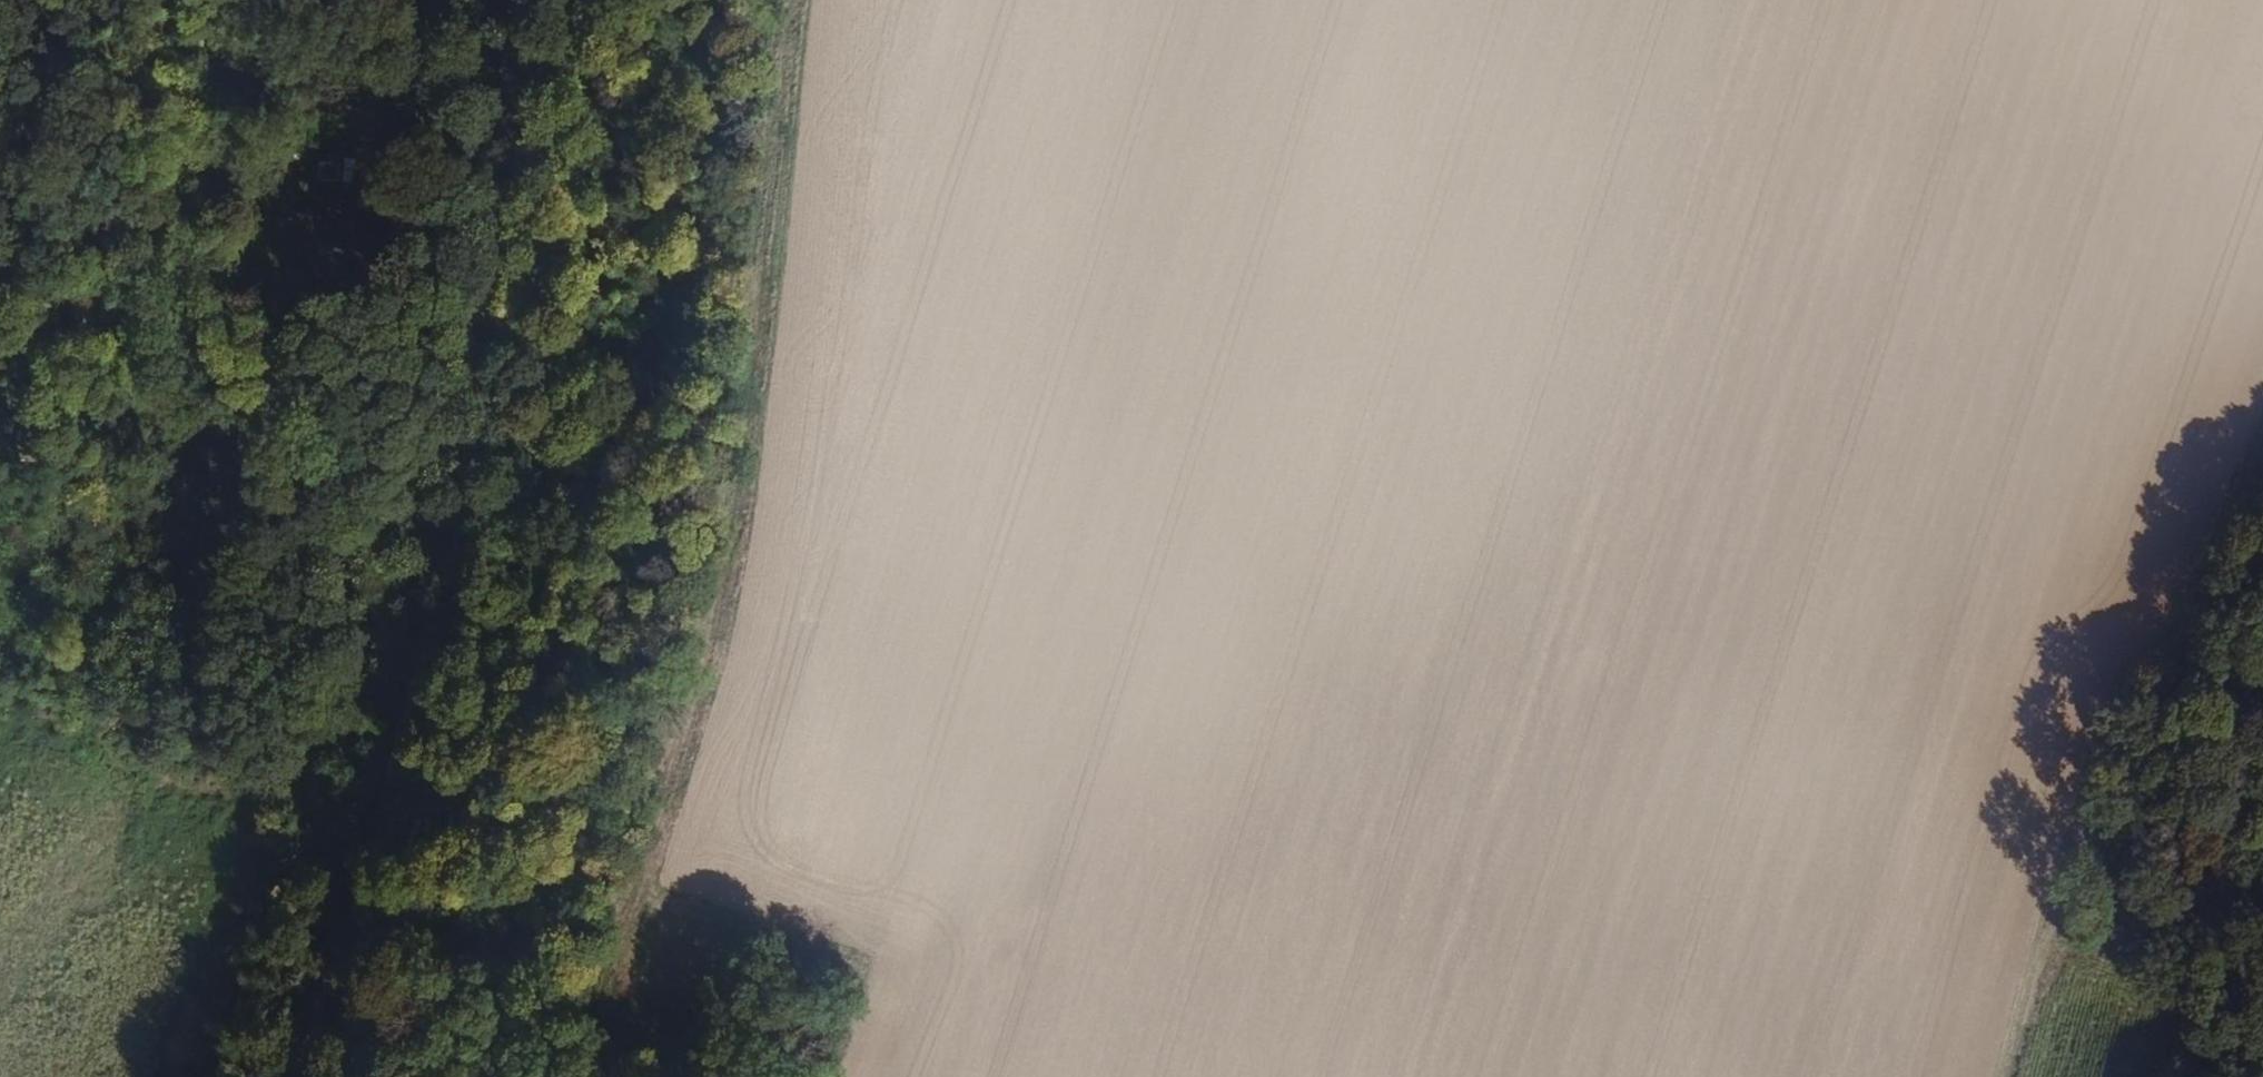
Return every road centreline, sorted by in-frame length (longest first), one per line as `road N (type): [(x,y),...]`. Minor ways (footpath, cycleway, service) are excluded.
road 1 (track): [(292,1076),(337,982),(453,555),(548,0)]
road 2 (track): [(2014,1076),(2089,754),(2132,661),(2194,609),(2262,413)]

